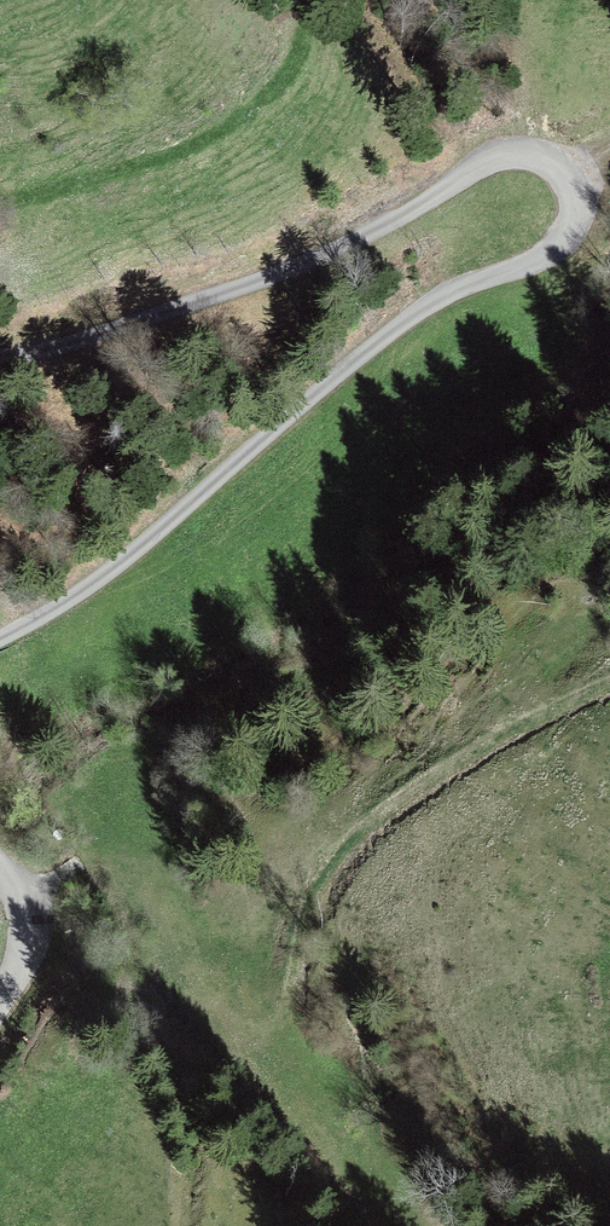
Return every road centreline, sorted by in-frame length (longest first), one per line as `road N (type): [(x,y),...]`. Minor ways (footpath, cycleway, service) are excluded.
road 1 (track): [(0,638),(115,566),(412,316),(559,245),(577,217),(575,190),(546,161),(501,156),(299,266),(72,344),(0,357)]
road 2 (track): [(20,894),(87,861),(199,953),(252,1015),(277,1025),(311,892),(335,848),(438,767),(609,680)]
road 3 (track): [(0,195),(153,159),(220,131),(284,75),(308,0)]
road 4 (track): [(183,1225),(190,1155),(173,1082),(101,968),(26,919)]
road 5 (track): [(0,1000),(26,919),(0,869)]

